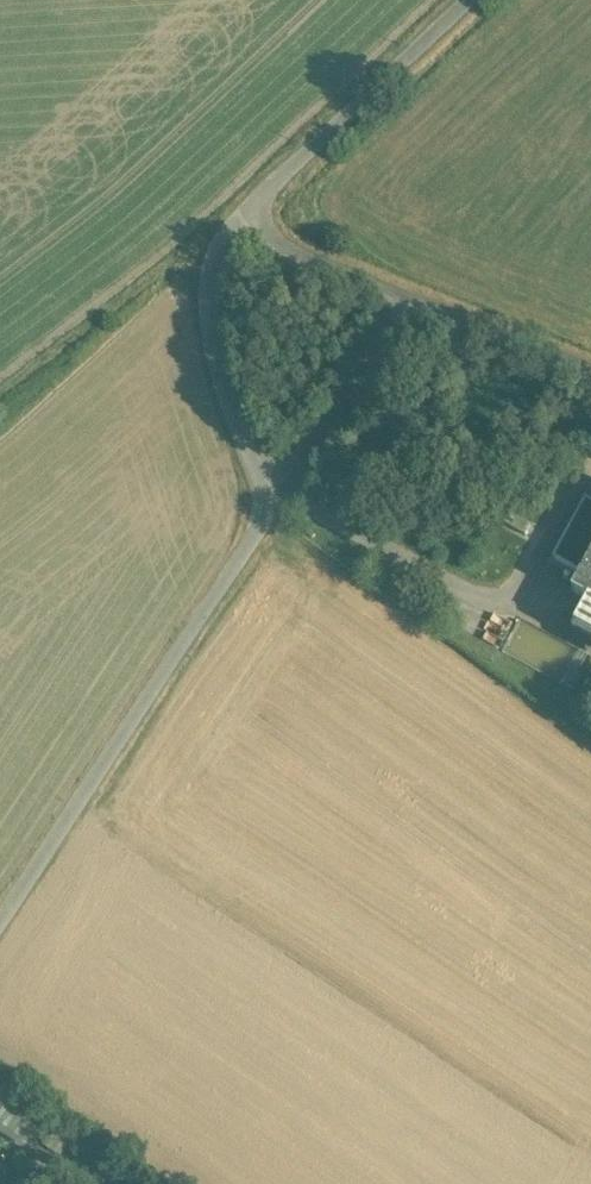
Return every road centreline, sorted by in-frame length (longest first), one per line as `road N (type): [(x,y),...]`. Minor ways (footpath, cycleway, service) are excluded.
road 1 (track): [(481,0),(251,205),(216,255),(216,363),(265,510)]
road 2 (track): [(265,510),(0,907)]
road 3 (track): [(251,205),(590,353)]
road 4 (track): [(265,510),(418,283)]

